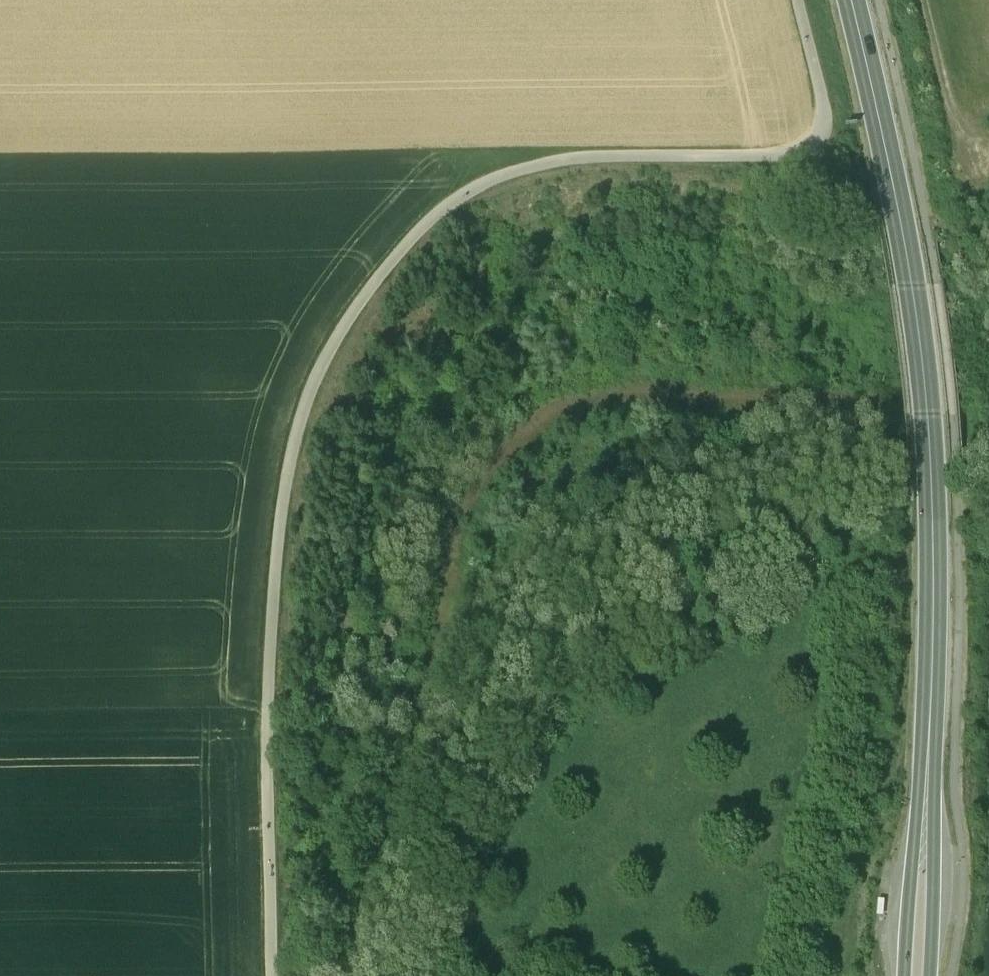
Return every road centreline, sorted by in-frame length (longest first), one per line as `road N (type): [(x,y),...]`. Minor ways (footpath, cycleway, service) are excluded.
road 1 (track): [(272,975),(274,622),(298,439),(351,322),(447,210),(544,168),(791,163),(812,154),(827,112),(800,0)]
road 2 (track): [(355,975),(458,551),(492,459),(536,417),(578,394),(627,385),(860,404),(975,397)]
road 3 (secondary): [(913,975),(935,561),(928,411),(915,286),(848,0)]
road 4 (track): [(915,0),(946,115),(970,165)]

